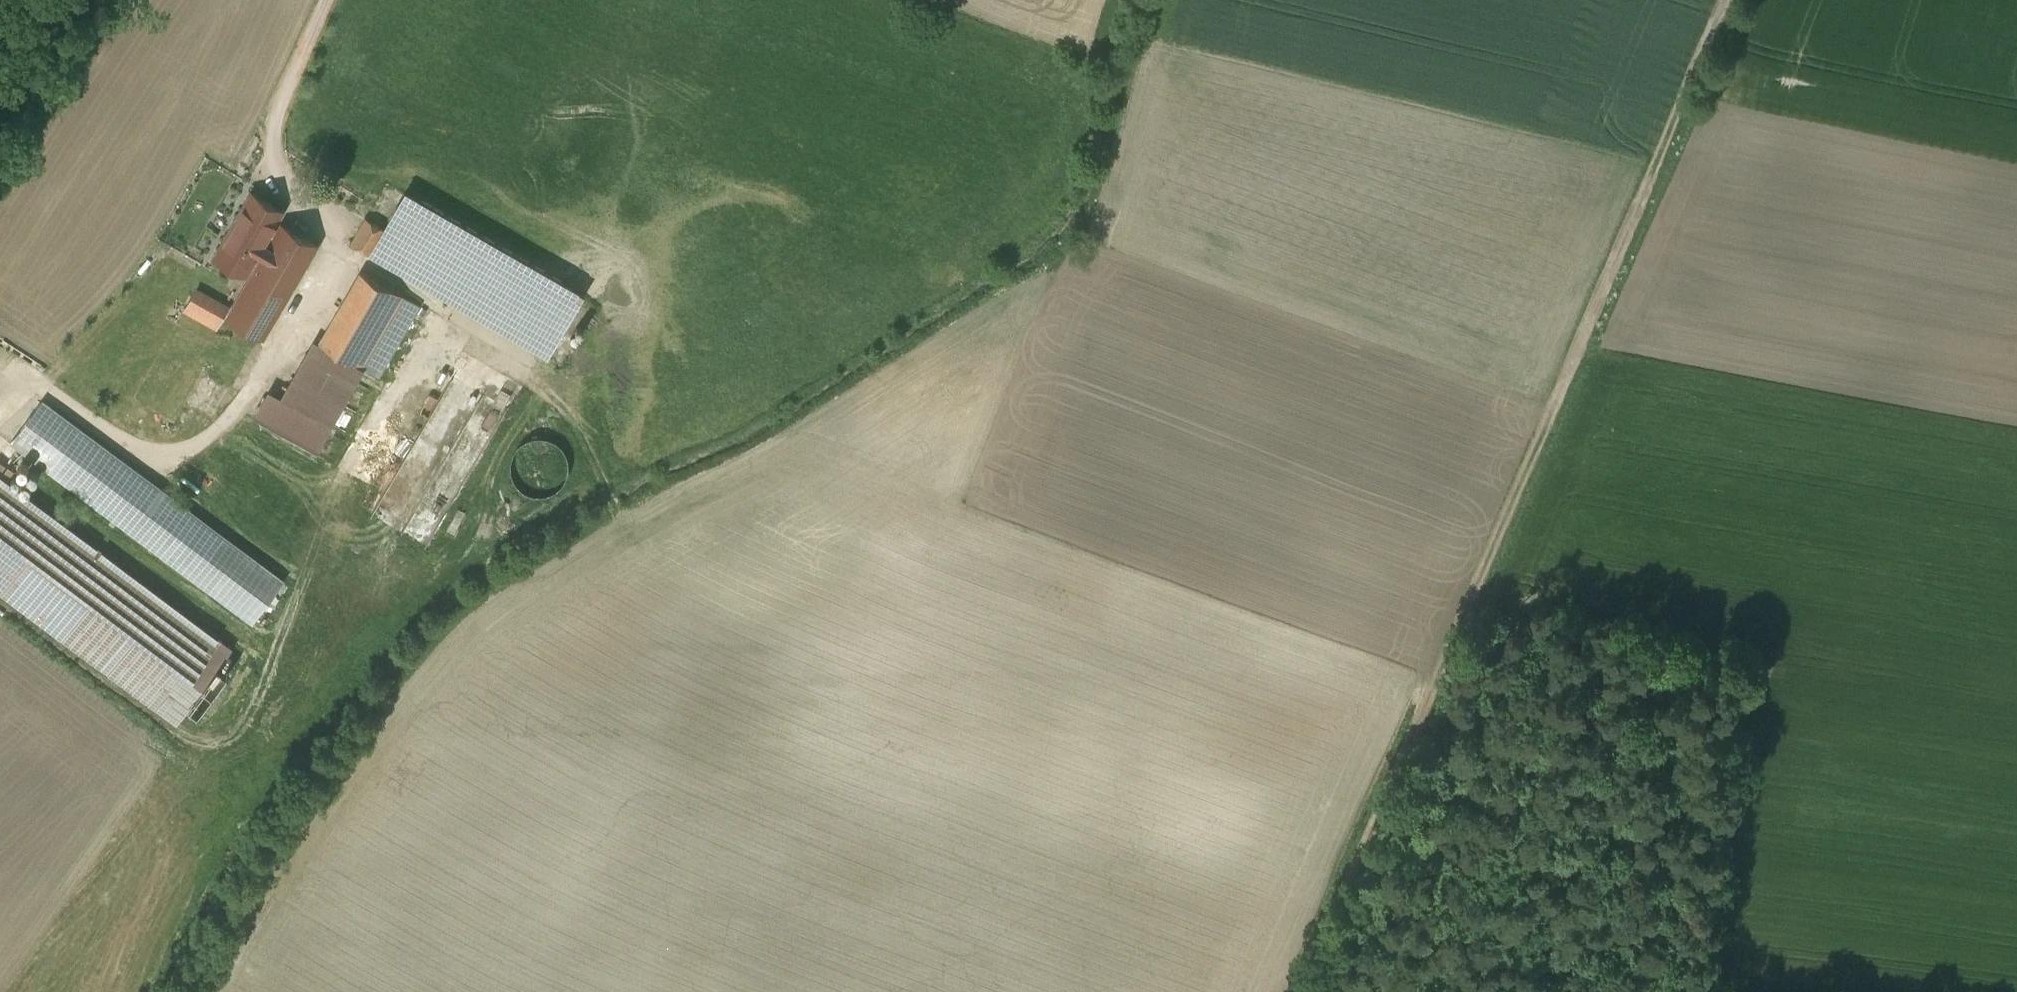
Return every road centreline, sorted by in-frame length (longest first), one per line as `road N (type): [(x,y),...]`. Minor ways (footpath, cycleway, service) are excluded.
road 1 (track): [(0,401),(33,369),(52,372),(110,419),(182,439),(237,403),(310,287)]

